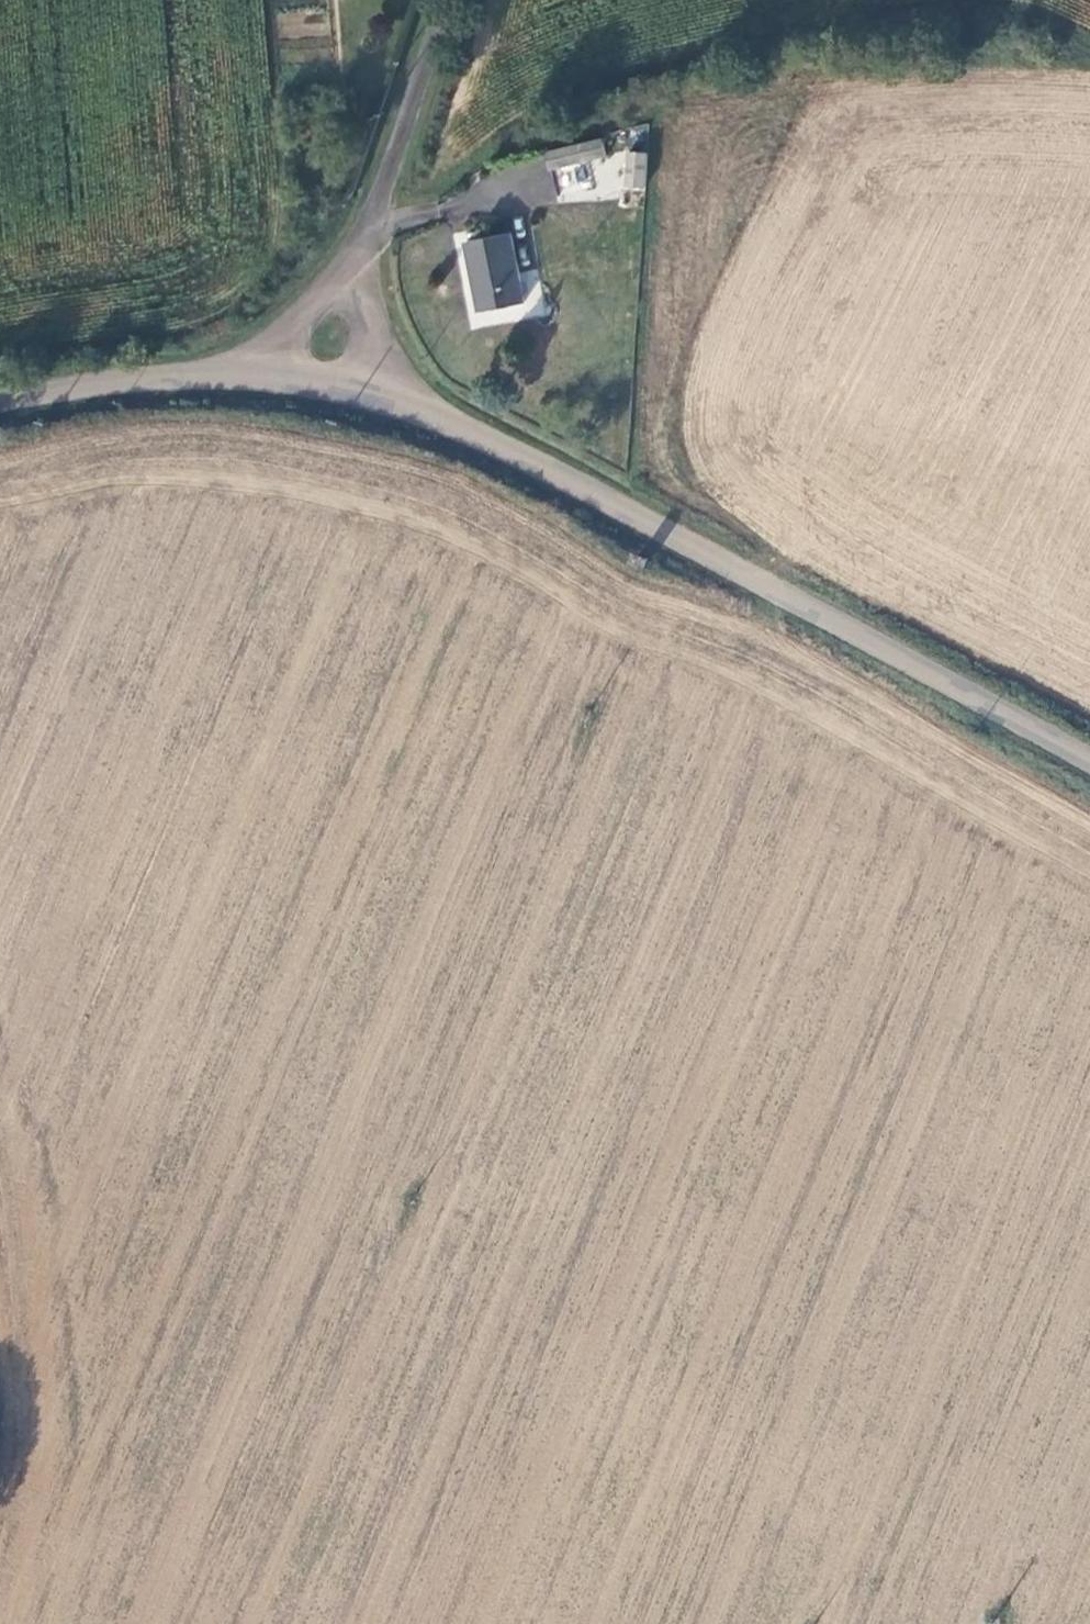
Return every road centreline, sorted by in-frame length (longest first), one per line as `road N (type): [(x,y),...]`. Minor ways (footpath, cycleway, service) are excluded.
road 1 (unclassified): [(1089,760),(453,414),(366,372),(316,364)]
road 2 (unclassified): [(316,364),(449,0)]
road 3 (unclassified): [(316,364),(181,361),(0,403)]

